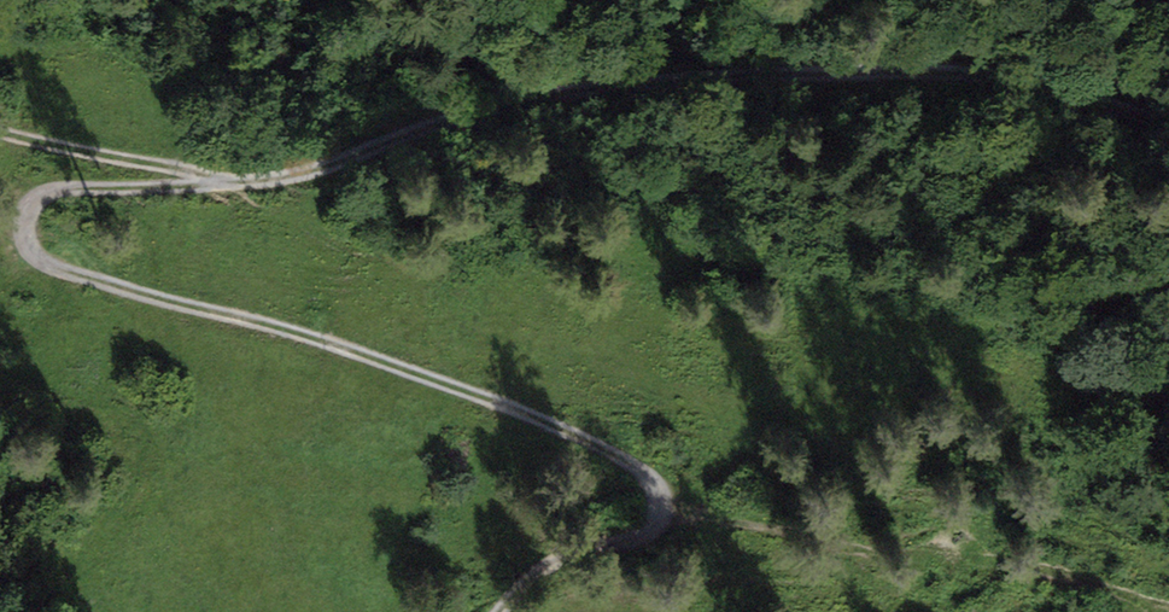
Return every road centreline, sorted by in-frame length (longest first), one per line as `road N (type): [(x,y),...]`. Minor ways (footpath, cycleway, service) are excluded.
road 1 (track): [(498,611),(576,548),(645,538),(653,498),(639,467),(352,352),(9,246),(10,211),(53,189),(159,191),(326,171),(490,108),(850,60),(1110,96),(1168,131)]
road 2 (track): [(237,180),(0,131)]

